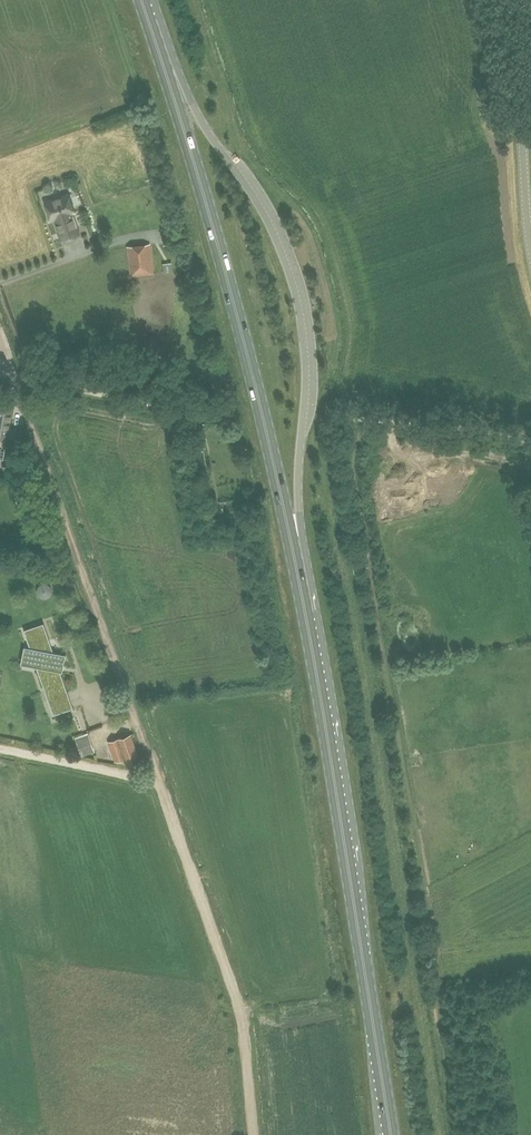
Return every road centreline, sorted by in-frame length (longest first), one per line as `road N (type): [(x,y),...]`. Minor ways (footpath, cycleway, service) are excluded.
road 1 (primary): [(391,1134),(316,669),(267,434),(140,0)]
road 2 (track): [(254,1134),(242,1009),(14,379)]
road 3 (unclassified): [(530,239),(518,40),(508,0)]
road 4 (unclassified): [(14,379),(214,415)]
road 5 (unclassified): [(337,422),(406,423),(530,445)]
road 6 (track): [(0,749),(159,782)]

